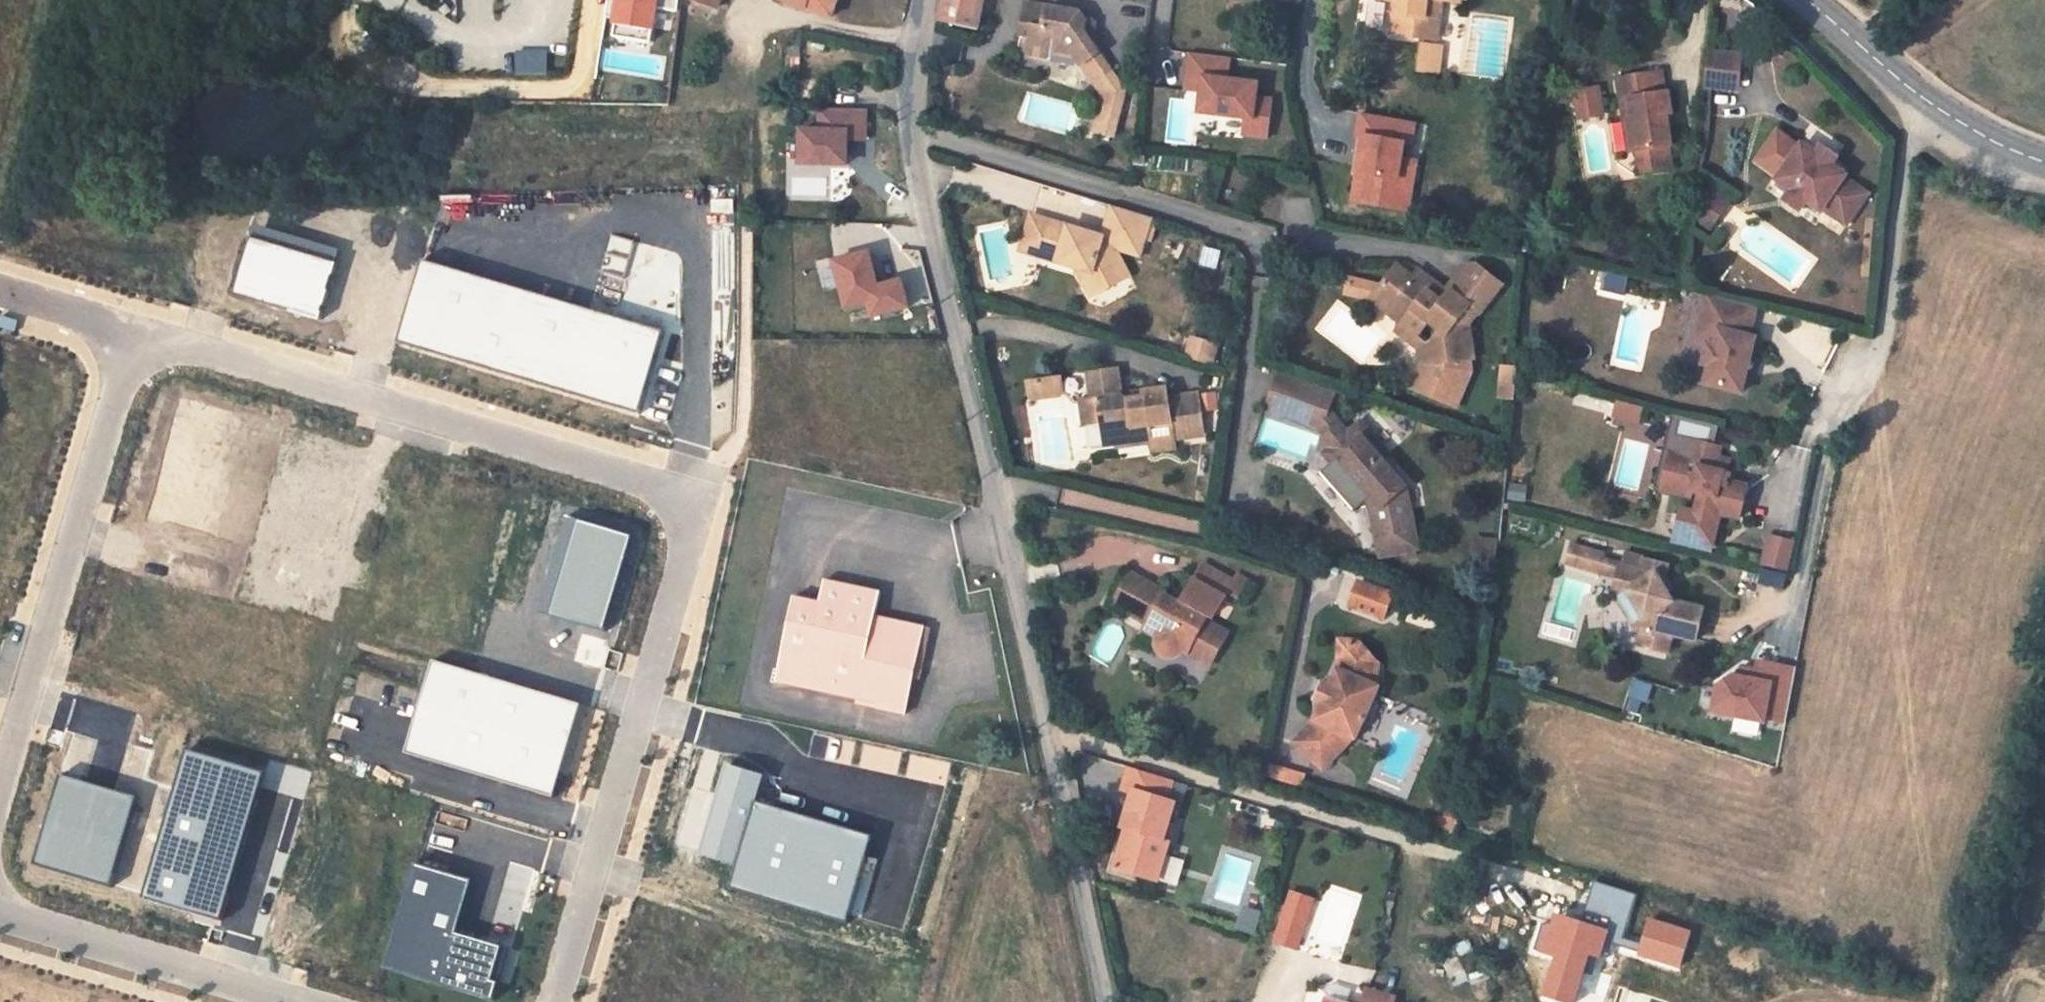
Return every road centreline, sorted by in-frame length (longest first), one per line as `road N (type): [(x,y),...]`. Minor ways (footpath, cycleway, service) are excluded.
road 1 (residential): [(144,331),(646,479),(677,492),(689,507),(690,558),(570,1001)]
road 2 (unclassified): [(923,0),(907,148),(1028,639),(1102,1001)]
road 3 (residential): [(0,844),(144,331)]
road 4 (residential): [(296,1001),(0,915)]
road 5 (unclassified): [(1808,0),(1916,98),(1982,139),(2044,160)]
road 6 (residential): [(0,289),(144,331)]

